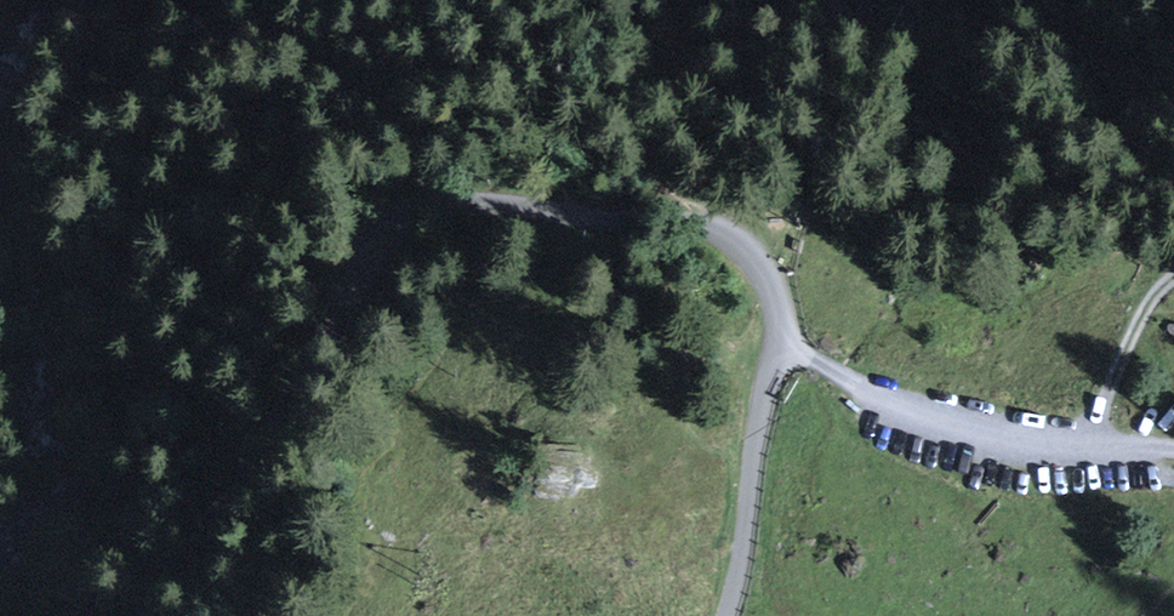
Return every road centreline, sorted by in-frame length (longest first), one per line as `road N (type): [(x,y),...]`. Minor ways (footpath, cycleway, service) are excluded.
road 1 (unclassified): [(726,615),(740,577),(776,345),(762,275),(726,237),(696,222),(462,200),(417,209),(384,236),(206,537),(136,615)]
road 2 (track): [(1173,465),(997,442),(898,408),(776,345)]
road 3 (track): [(710,227),(679,181),(623,140),(542,105),(503,48),(411,0)]
road 4 (track): [(355,0),(316,24),(269,99),(249,103),(259,0)]
road 5 (track): [(1086,452),(1113,372),(1154,295),(1173,283)]

